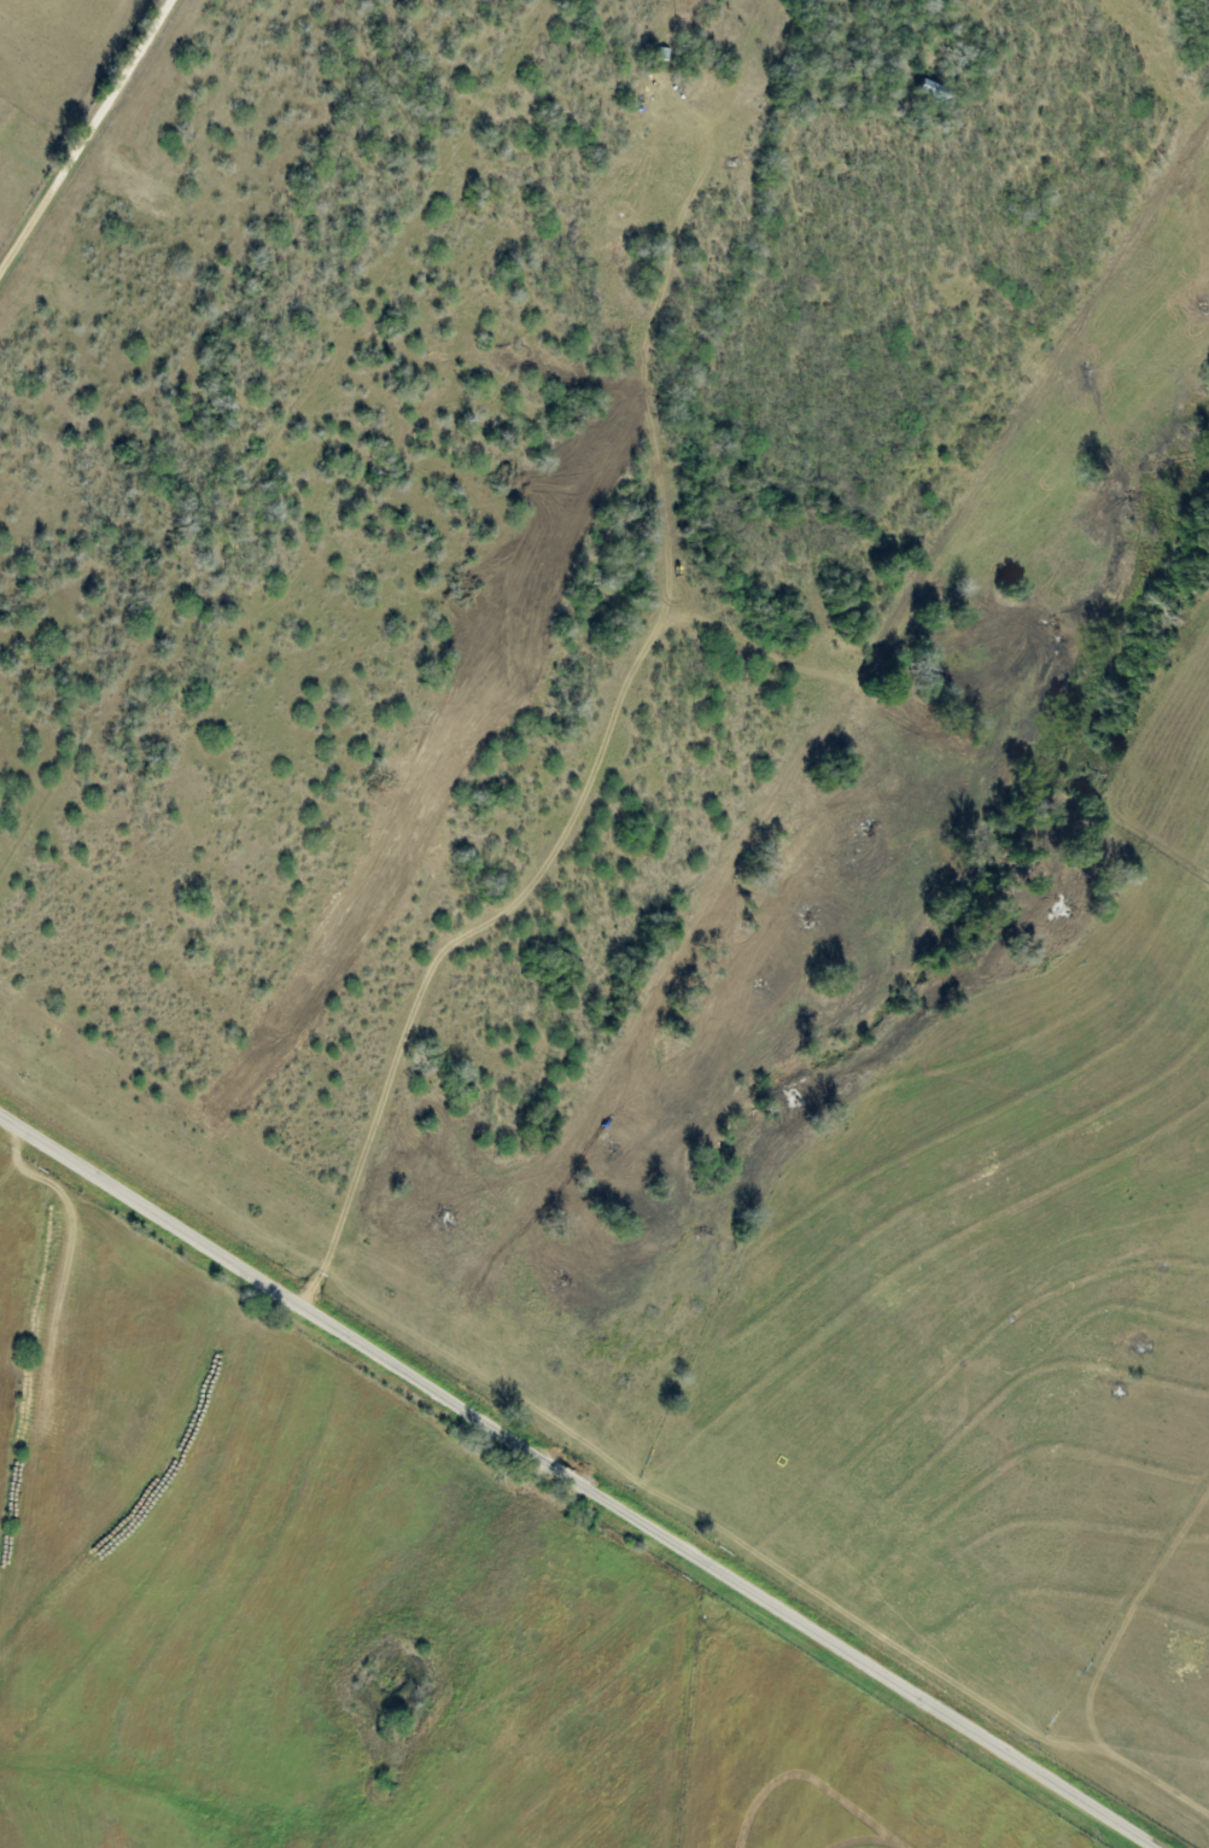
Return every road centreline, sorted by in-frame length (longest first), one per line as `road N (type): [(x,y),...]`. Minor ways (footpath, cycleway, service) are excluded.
road 1 (residential): [(1163,1847),(0,1114)]

